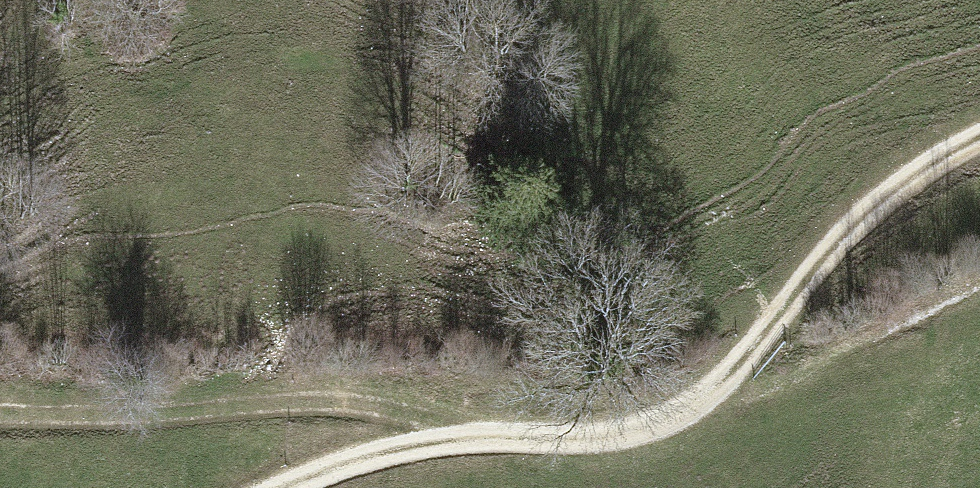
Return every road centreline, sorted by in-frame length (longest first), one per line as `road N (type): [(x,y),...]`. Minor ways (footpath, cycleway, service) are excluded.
road 1 (track): [(0,422),(338,408),(490,442)]
road 2 (track): [(725,373),(651,430),(407,455),(305,487)]
road 3 (track): [(979,137),(839,238),(725,373)]

